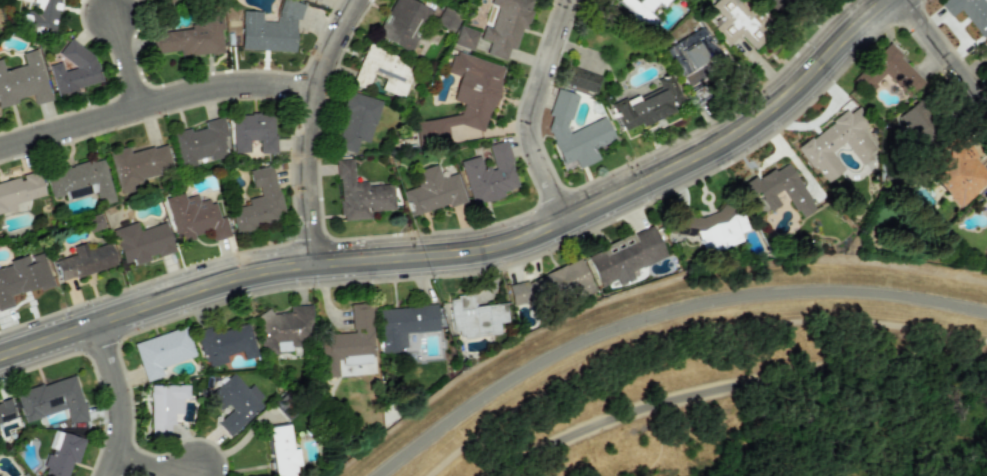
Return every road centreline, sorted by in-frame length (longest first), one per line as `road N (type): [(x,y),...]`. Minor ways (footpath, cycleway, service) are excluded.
road 1 (tertiary): [(0,358),(256,272),(371,255),(470,253),(521,240),(751,126),(886,0)]
road 2 (residential): [(0,149),(203,88),(270,79),(320,89)]
road 3 (residential): [(361,0),(330,55),(314,124),(311,185),(324,260)]
road 4 (residential): [(570,218),(539,158),(534,116),(572,0)]
road 5 (residential): [(114,475),(127,412),(102,322)]
road 6 (residential): [(986,96),(902,0)]

